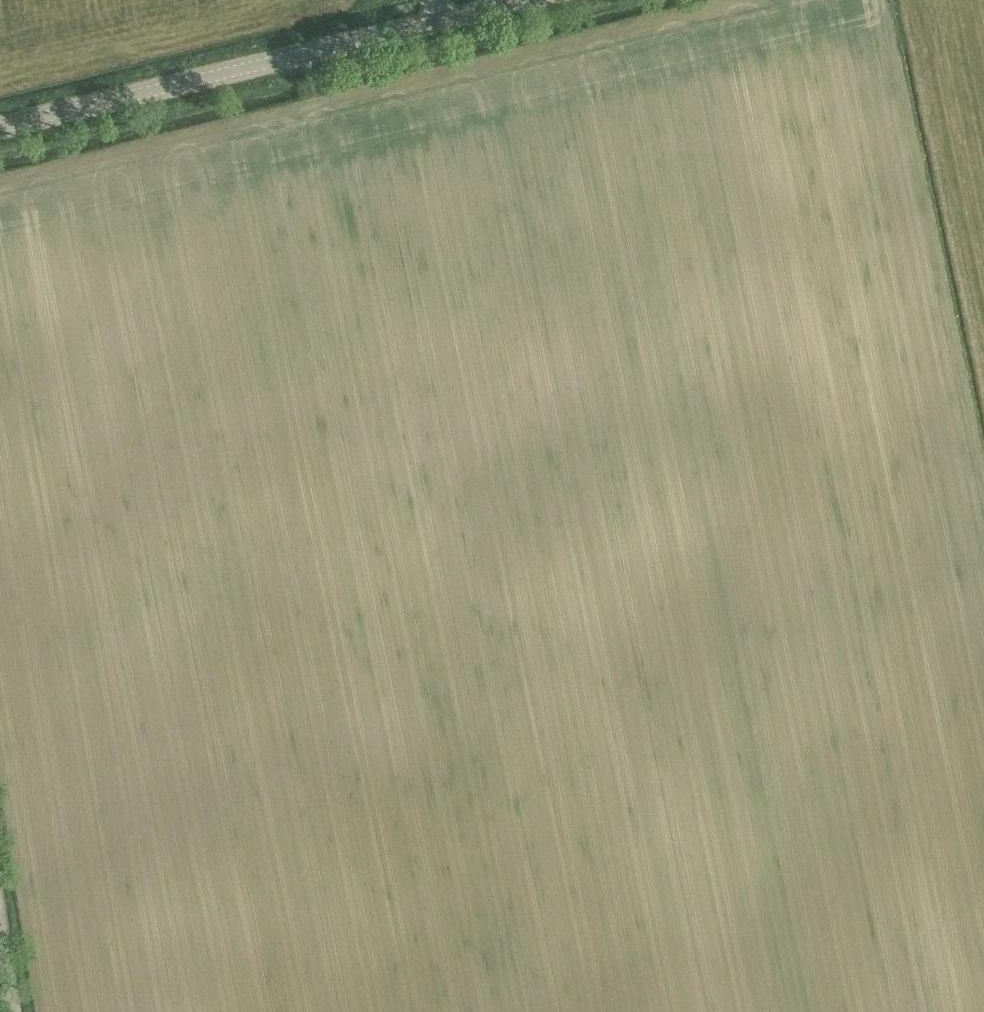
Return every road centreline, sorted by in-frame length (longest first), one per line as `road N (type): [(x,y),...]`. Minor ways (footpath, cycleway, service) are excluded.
road 1 (unclassified): [(536,0),(0,129)]

